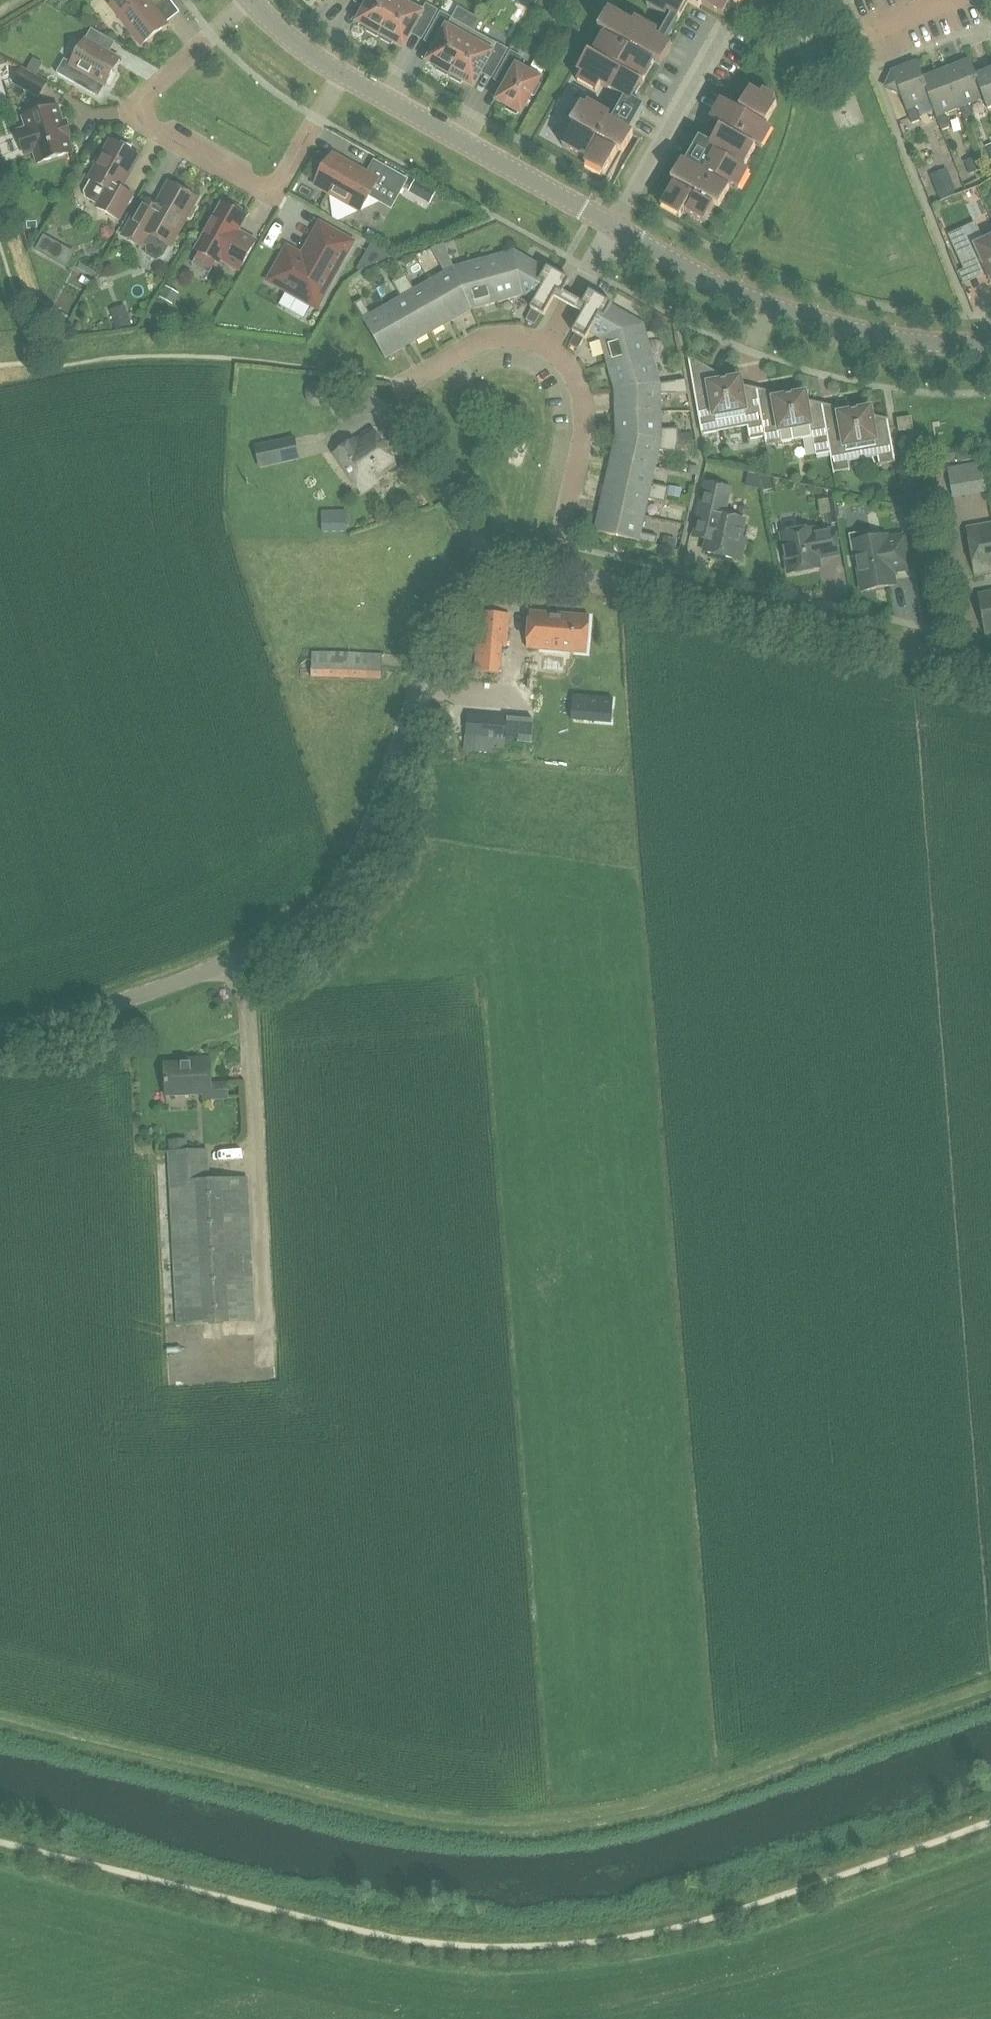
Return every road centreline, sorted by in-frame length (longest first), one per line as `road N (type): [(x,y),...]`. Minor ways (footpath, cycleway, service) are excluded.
road 1 (unclassified): [(0,1032),(180,982),(254,952),(314,914),(355,862),(451,607),(490,571),(551,571)]
road 2 (residential): [(344,75),(275,197),(125,113),(247,0)]
road 3 (unclassified): [(551,571),(990,674)]
road 4 (residential): [(615,227),(794,313),(915,341),(990,340)]
road 5 (residential): [(615,227),(344,75)]
road 6 (residential): [(551,344),(576,376),(584,415),(551,571)]
road 7 (residential): [(615,227),(724,26)]
road 8 (residential): [(405,389),(489,338),(551,344)]
road 9 (residential): [(551,344),(615,227)]

